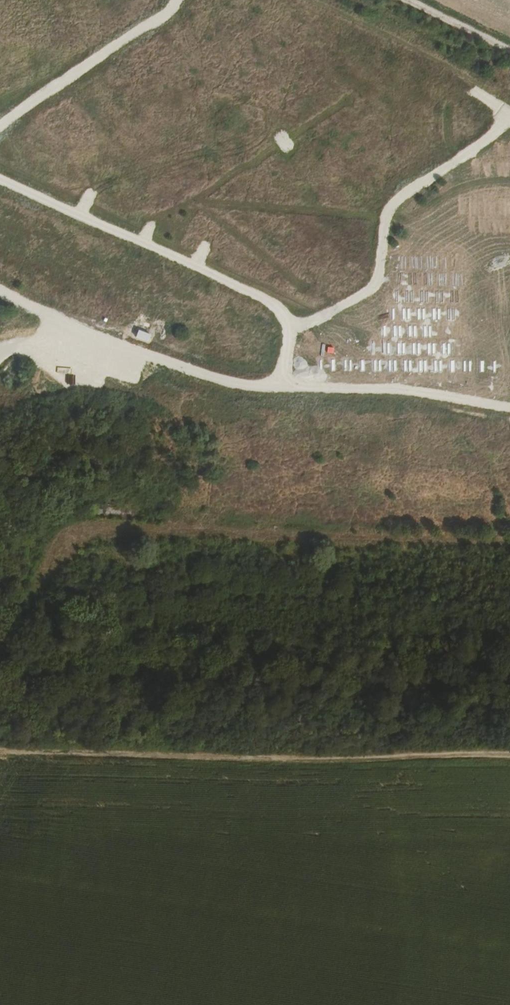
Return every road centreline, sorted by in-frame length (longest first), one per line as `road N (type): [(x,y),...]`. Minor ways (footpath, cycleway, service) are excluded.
road 1 (track): [(509,408),(400,388),(240,386),(0,289)]
road 2 (track): [(0,752),(509,755)]
road 3 (track): [(0,179),(269,303),(289,323),(284,387)]
road 4 (track): [(289,331),(375,287),(388,209),(509,121)]
road 5 (track): [(0,127),(178,0)]
road 6 (track): [(509,57),(394,0)]

